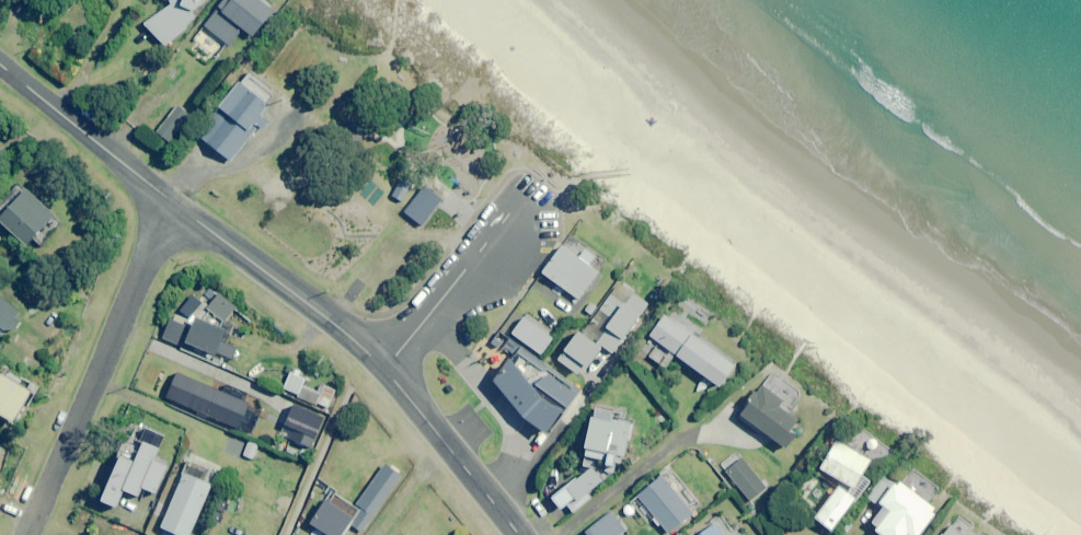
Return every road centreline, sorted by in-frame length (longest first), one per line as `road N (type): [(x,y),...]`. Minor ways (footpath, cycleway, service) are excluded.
road 1 (tertiary): [(519,534),(384,367),(173,204)]
road 2 (residential): [(28,534),(173,204)]
road 3 (tertiary): [(173,204),(0,62)]

